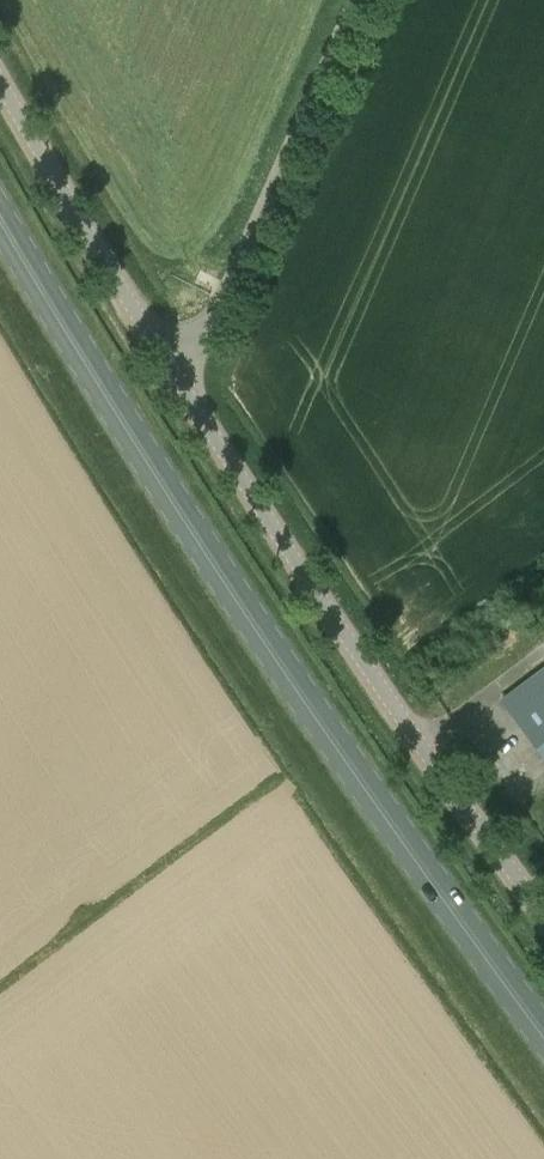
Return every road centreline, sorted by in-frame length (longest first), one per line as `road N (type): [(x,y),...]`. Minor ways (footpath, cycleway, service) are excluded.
road 1 (primary): [(543,1040),(291,684),(120,417),(0,206)]
road 2 (unclassified): [(543,906),(312,586),(0,72)]

